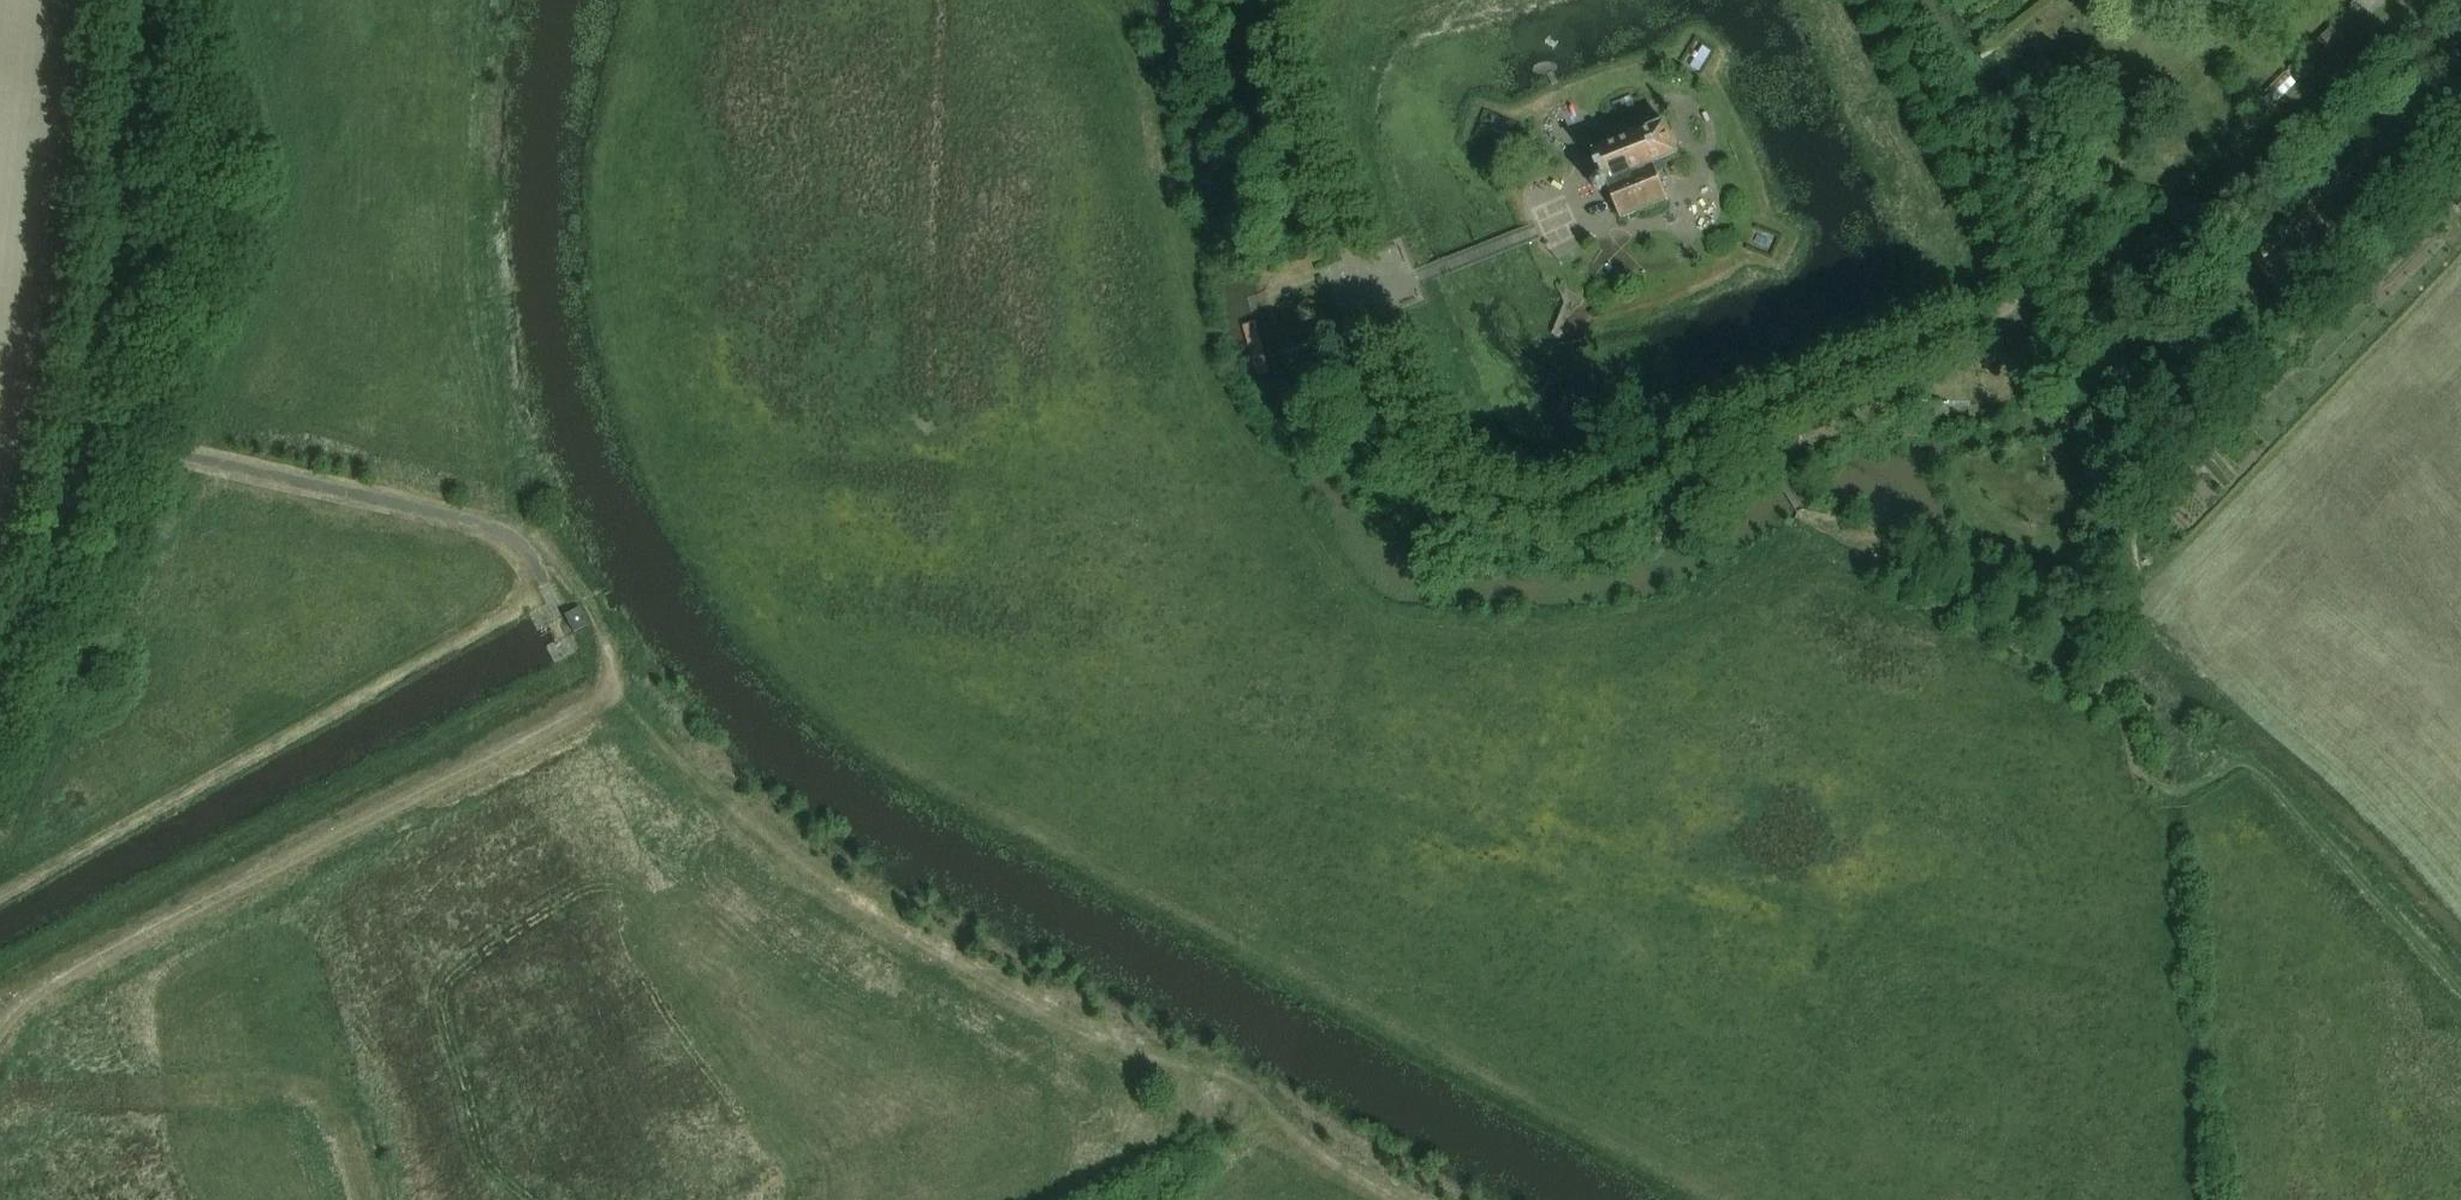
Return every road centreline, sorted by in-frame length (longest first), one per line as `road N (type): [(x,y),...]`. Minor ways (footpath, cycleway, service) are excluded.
road 1 (unclassified): [(128,0),(80,437)]
road 2 (unclassified): [(0,683),(39,584),(80,437)]

